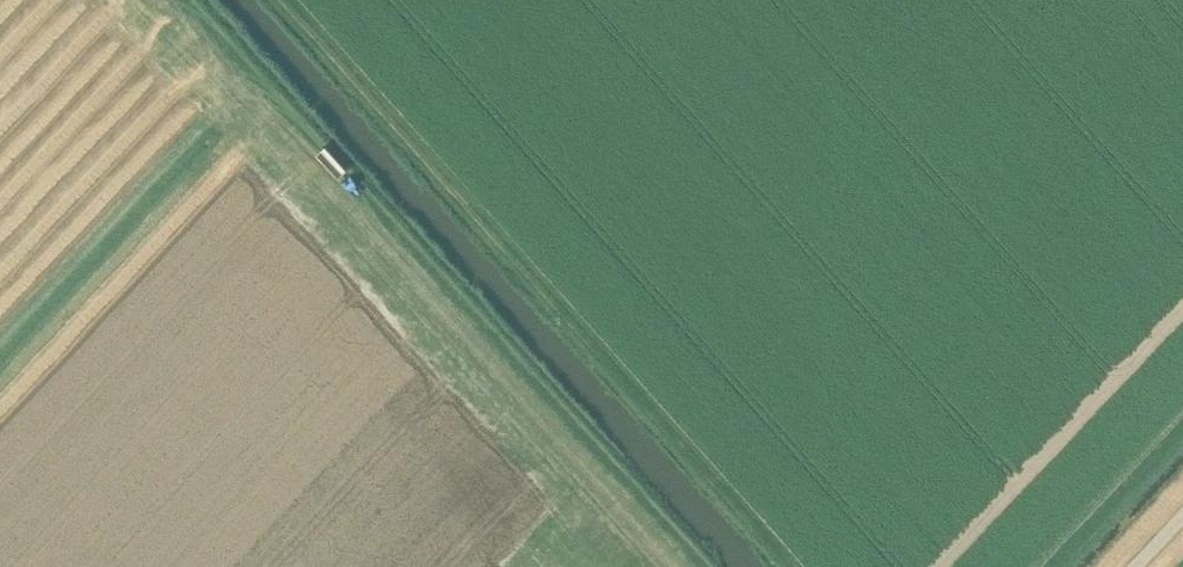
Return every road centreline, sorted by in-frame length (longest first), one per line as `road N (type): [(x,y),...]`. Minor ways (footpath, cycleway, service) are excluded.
road 1 (track): [(182,0),(695,566)]
road 2 (track): [(808,566),(297,0)]

